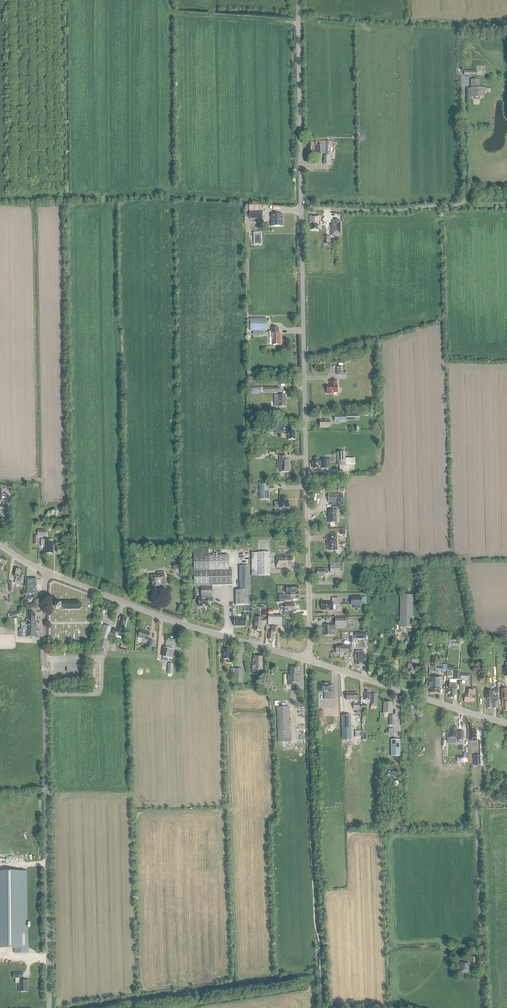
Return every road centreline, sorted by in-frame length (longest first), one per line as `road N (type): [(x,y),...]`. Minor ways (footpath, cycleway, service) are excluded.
road 1 (tertiary): [(307,660),(297,0)]
road 2 (tertiary): [(49,1007),(43,571)]
road 3 (track): [(482,717),(486,795),(476,807),(484,1007)]
road 4 (tertiary): [(307,660),(186,626),(43,571)]
road 5 (track): [(104,1007),(313,979),(314,1007)]
road 6 (tertiary): [(506,724),(307,660)]
road 7 (track): [(461,205),(301,209)]

